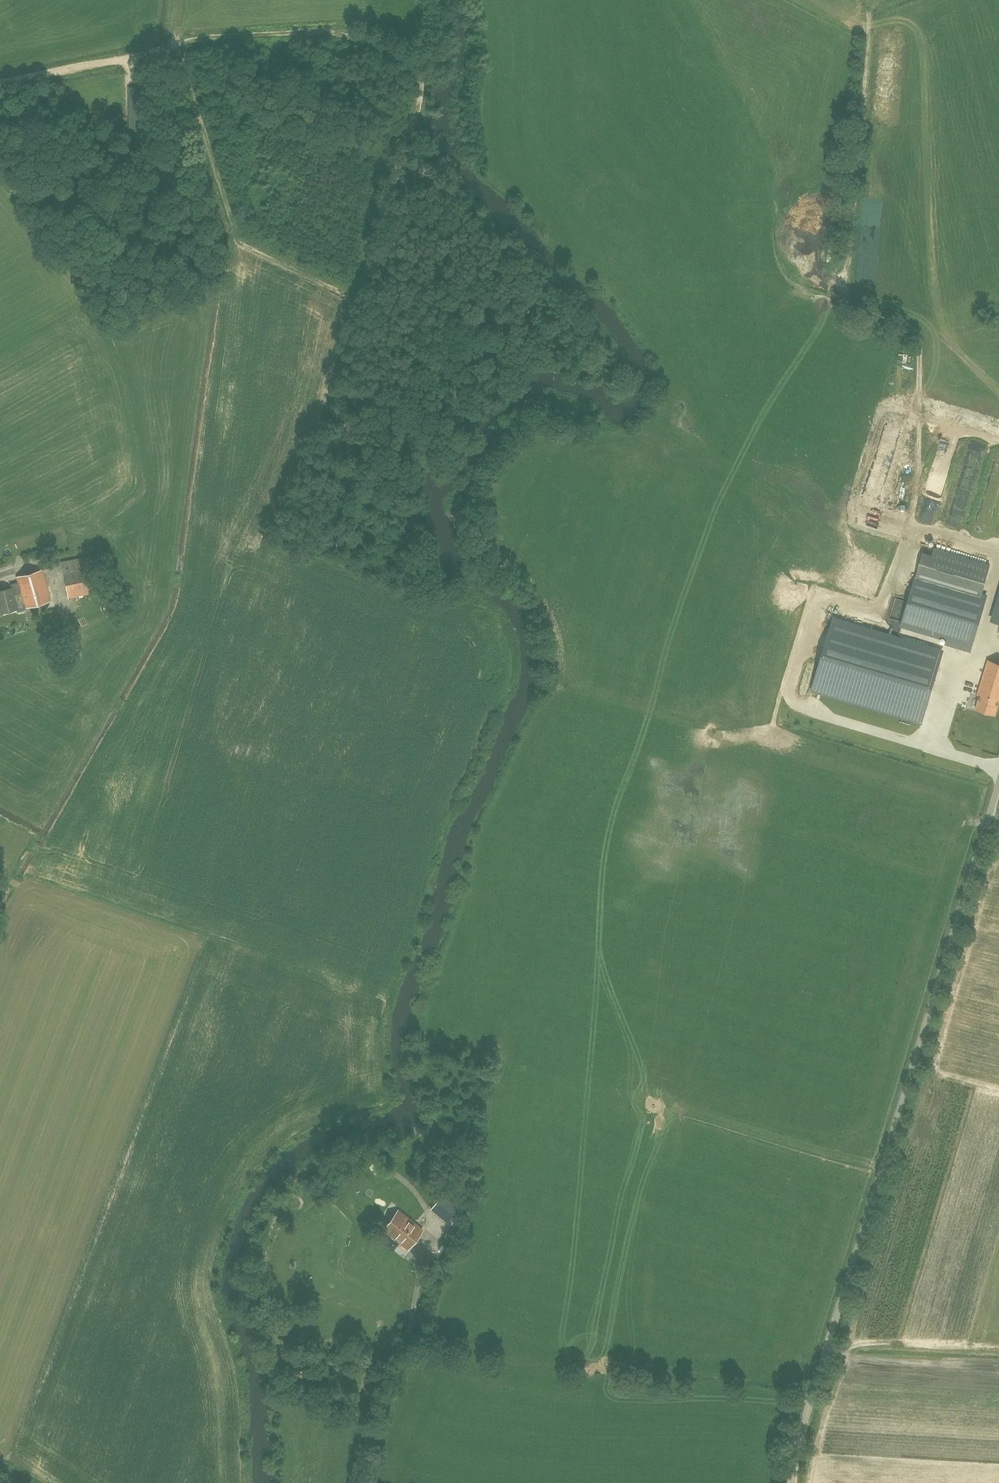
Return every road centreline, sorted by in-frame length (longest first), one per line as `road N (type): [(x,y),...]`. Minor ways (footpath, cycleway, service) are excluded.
road 1 (unclassified): [(793,1482),(998,789)]
road 2 (track): [(349,310),(363,292),(390,149),(421,86),(403,58),(333,34),(175,47),(234,246)]
road 3 (track): [(175,47),(0,83)]
road 4 (unclassified): [(350,1482),(405,1344)]

